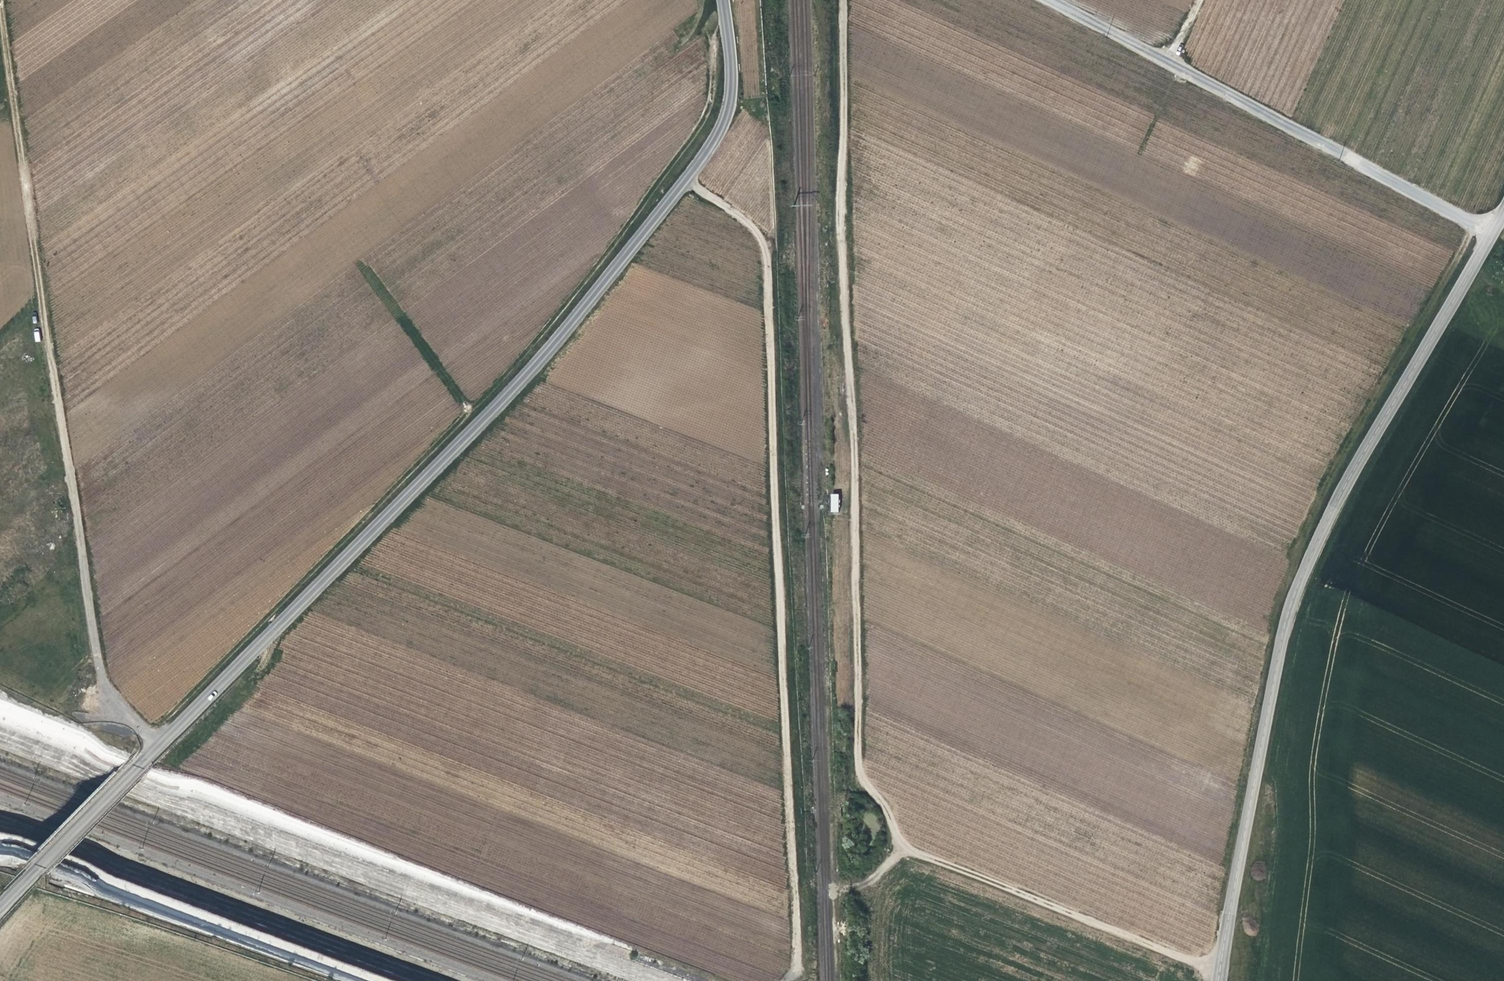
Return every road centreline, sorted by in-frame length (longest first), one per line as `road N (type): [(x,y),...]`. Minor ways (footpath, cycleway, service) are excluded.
road 1 (track): [(843,0),(858,767),(895,834),(919,850),(1219,972)]
road 2 (tertiary): [(0,906),(573,321),(721,128),(731,86),(722,0)]
road 3 (track): [(685,179),(753,227),(769,261),(799,942),(797,969),(783,980)]
road 4 (unclassified): [(1218,980),(1292,598),(1355,467),(1493,232)]
road 5 (track): [(0,23),(98,676),(163,743)]
road 6 (unclassified): [(1493,232),(1048,0)]

